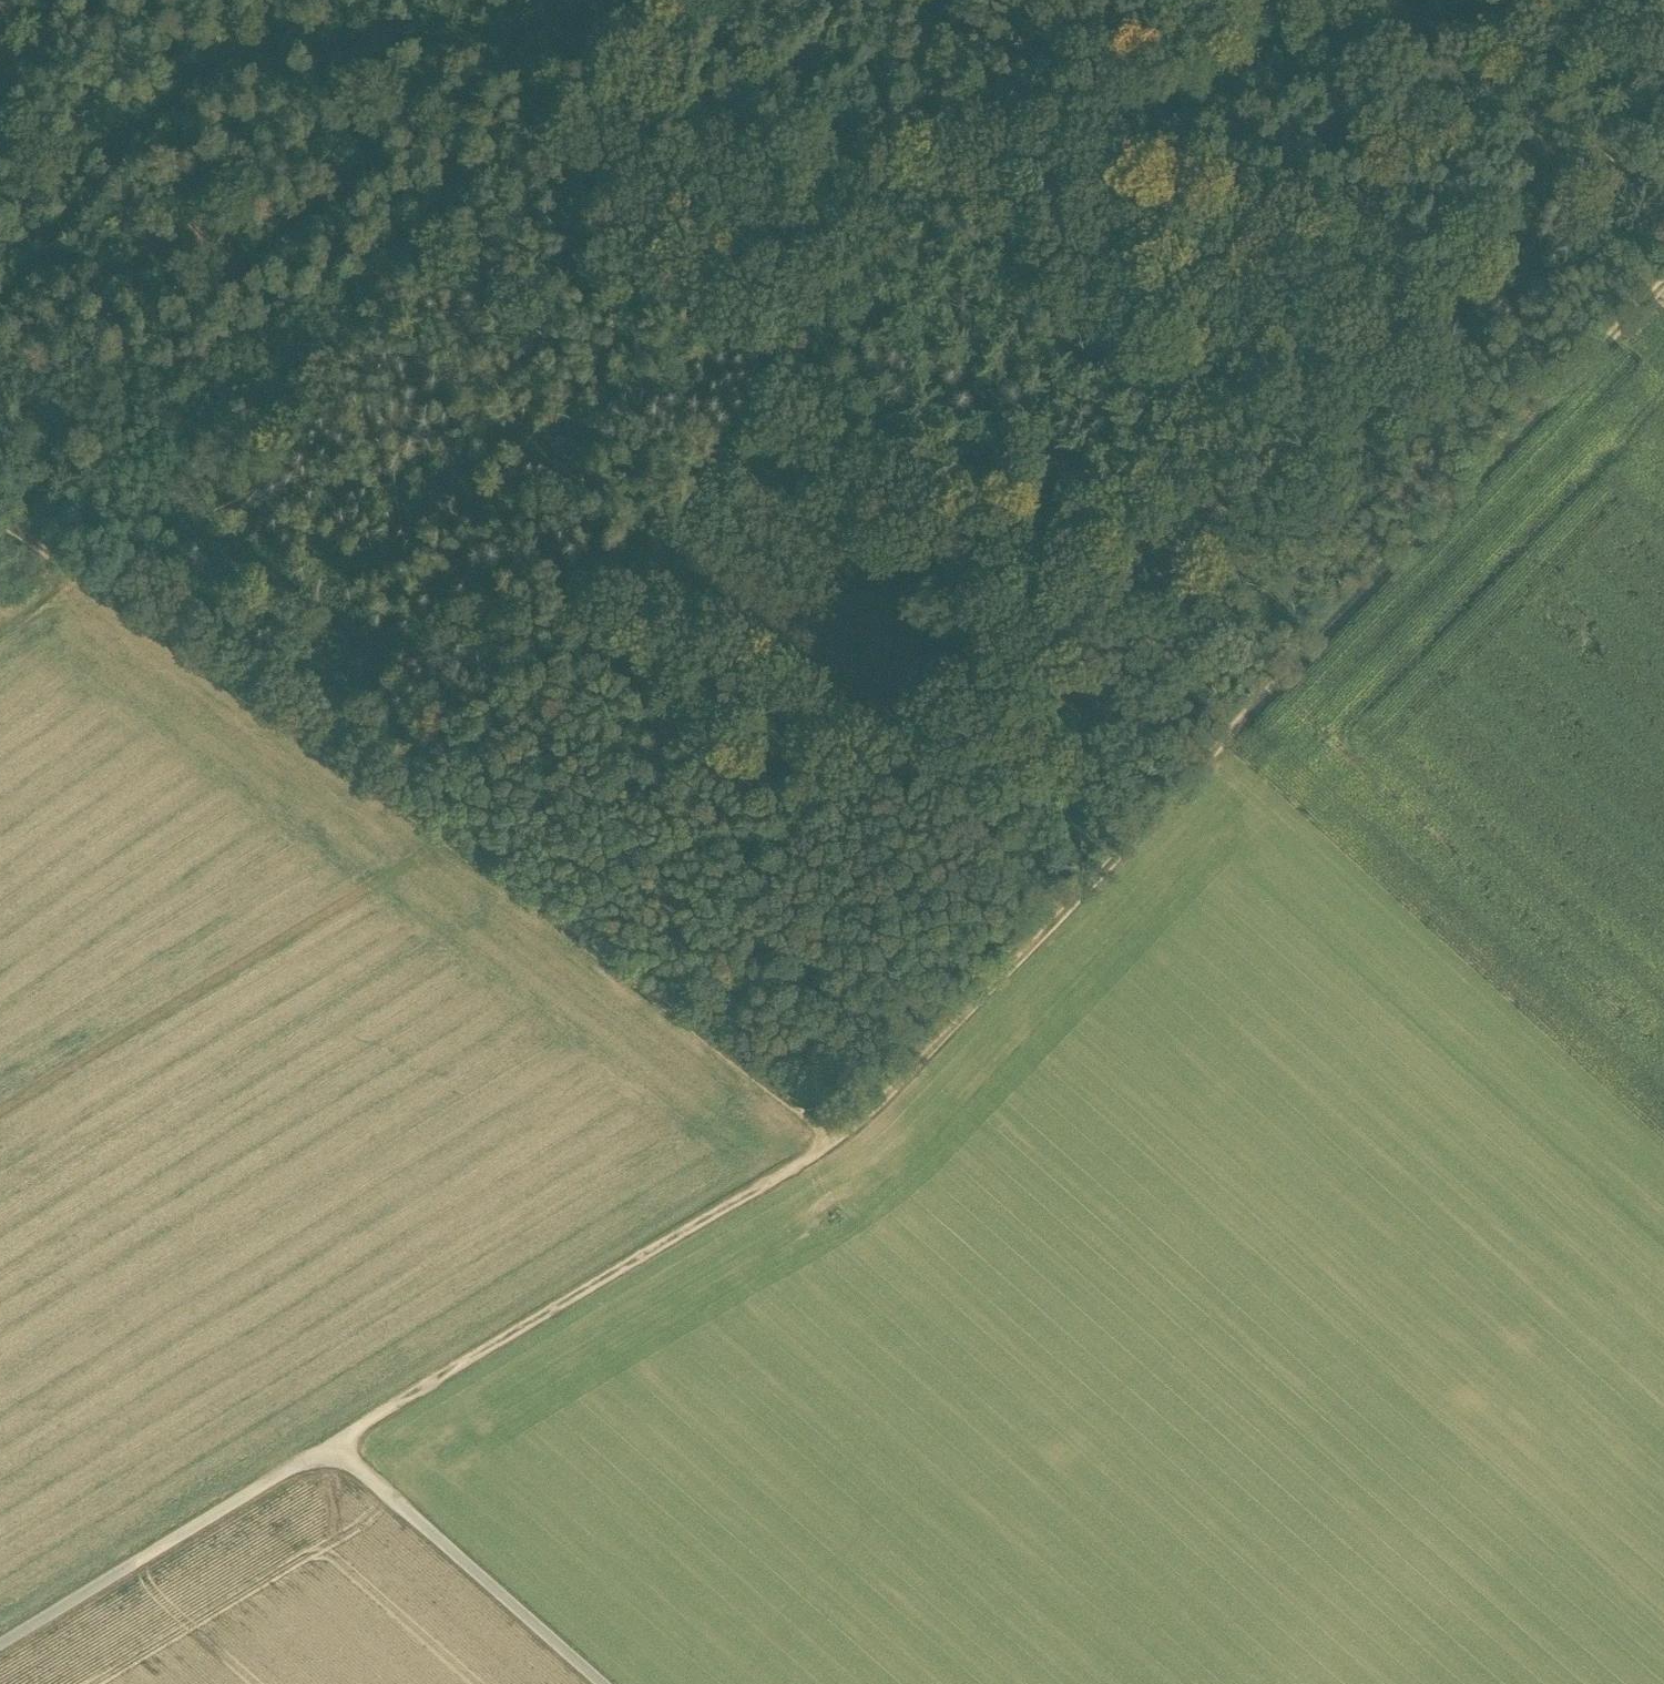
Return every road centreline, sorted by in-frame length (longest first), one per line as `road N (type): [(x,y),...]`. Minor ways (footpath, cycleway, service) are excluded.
road 1 (track): [(1663,280),(837,1138)]
road 2 (track): [(1119,0),(398,810)]
road 3 (track): [(837,1138),(0,513)]
road 4 (track): [(332,1445),(837,1138)]
road 5 (track): [(0,1645),(332,1445)]
road 6 (track): [(332,1445),(599,1683)]

